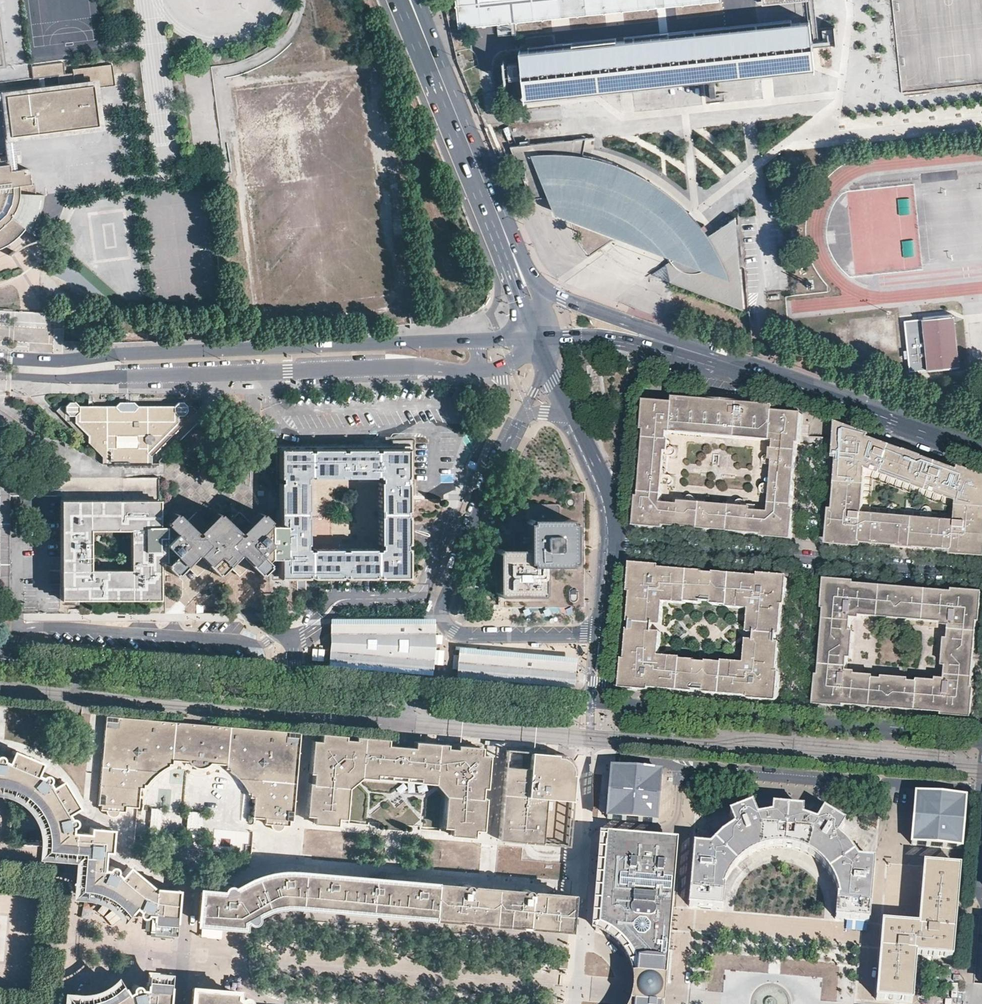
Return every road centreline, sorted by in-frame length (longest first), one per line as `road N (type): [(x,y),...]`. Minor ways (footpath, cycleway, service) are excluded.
road 1 (tertiary): [(0,655),(601,706)]
road 2 (tertiary): [(479,340),(0,358)]
road 3 (tertiary): [(0,376),(479,370)]
road 4 (residential): [(606,637),(458,636),(441,611),(547,364)]
road 5 (residential): [(589,755),(981,790)]
road 6 (secondary): [(601,706),(981,737)]
road 7 (residential): [(981,573),(612,544)]
road 8 (secondary): [(981,452),(720,358)]
road 9 (secondary): [(411,0),(514,254)]
road 10 (residential): [(576,1003),(589,755)]
road 11 (secondary): [(720,358),(535,285)]
road 12 (secondary): [(675,354),(644,367),(632,384),(614,517)]
road 13 (secondary): [(547,364),(614,517)]
road 14 (secondary): [(675,354),(608,338),(541,337)]

